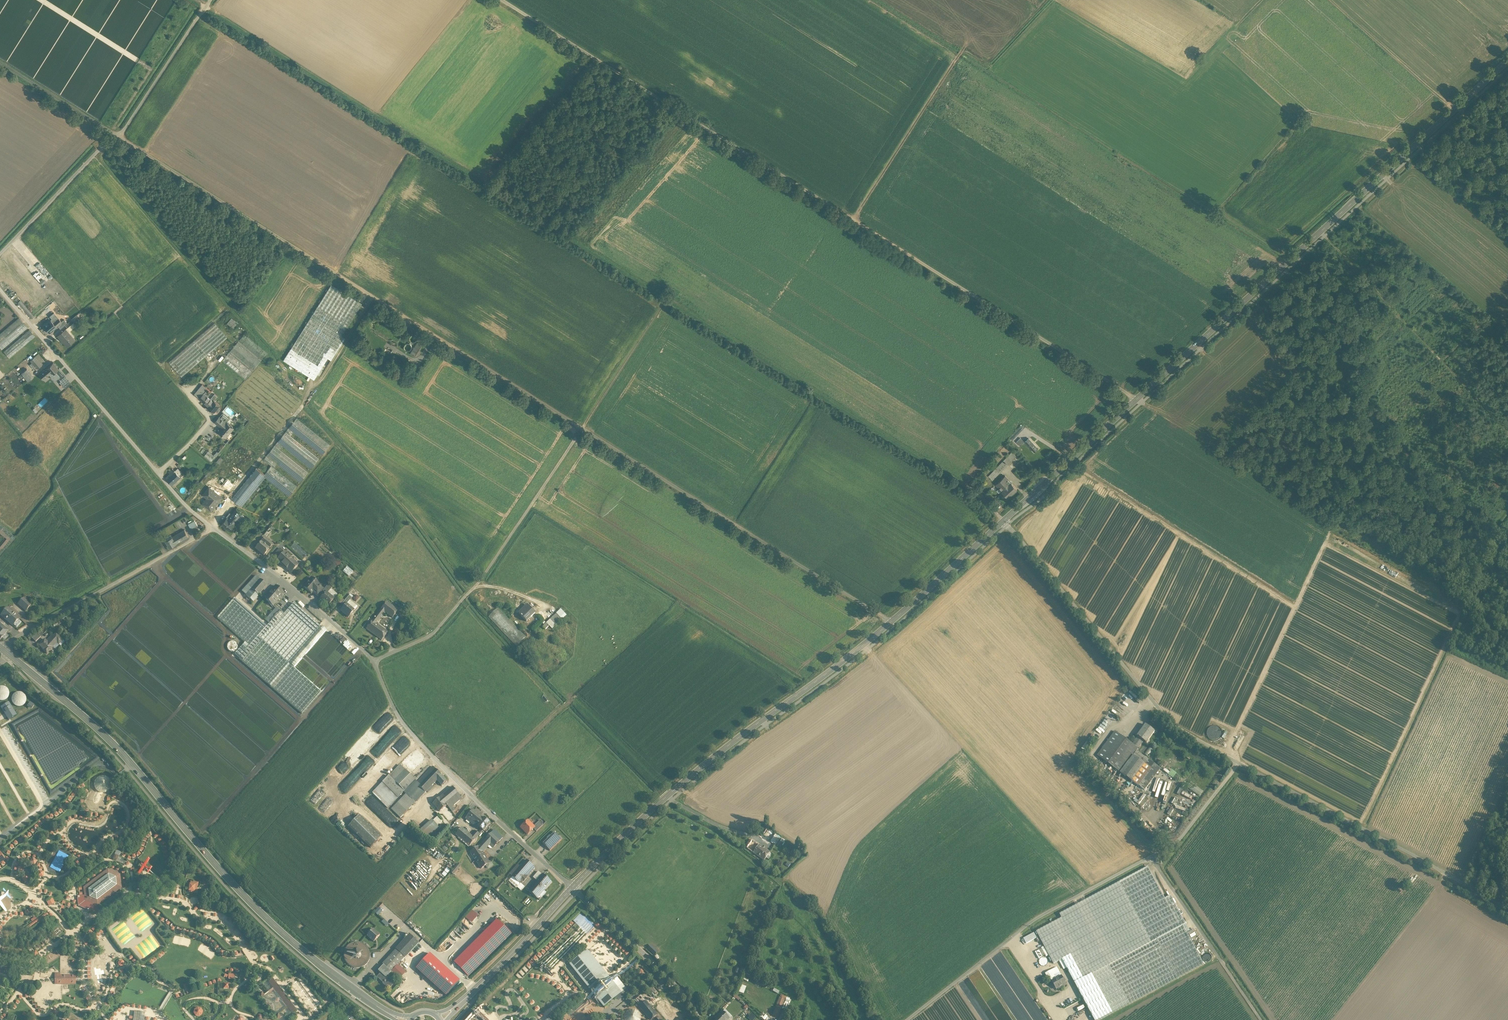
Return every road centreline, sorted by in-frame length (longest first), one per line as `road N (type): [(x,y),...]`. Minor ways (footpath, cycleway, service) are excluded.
road 1 (track): [(196,0),(971,486),(1005,522)]
road 2 (unclassified): [(505,0),(1140,398)]
road 3 (unclassified): [(118,135),(581,427)]
road 4 (secondary): [(403,1019),(252,906),(131,764),(10,654)]
road 5 (tertiary): [(1507,57),(1140,398)]
road 6 (tertiary): [(893,622),(668,796),(574,888)]
road 7 (unclassified): [(581,427),(893,622)]
road 8 (unclassified): [(1005,522),(1171,724),(1238,763)]
road 9 (unclassified): [(210,528),(190,516),(0,289)]
road 10 (unclassified): [(375,660),(436,630),(488,571),(581,427)]
road 11 (track): [(1052,0),(993,60),(962,55),(856,221)]
road 12 (unclassified): [(574,888),(408,729),(375,660)]
road 13 (unclassified): [(1238,763),(1507,909)]
road 14 (unclassified): [(1,647),(210,528)]
road 15 (unclassified): [(375,660),(210,528)]
road 16 (unclassified): [(1151,856),(1261,1019)]
road 17 (tertiary): [(574,888),(440,1019)]
road 18 (tertiary): [(1140,398),(1005,522)]
road 19 (residential): [(574,888),(656,965),(700,1019)]
road 20 (unclassified): [(118,135),(0,255)]
road 21 (unclassified): [(1009,940),(1151,856)]
road 22 (unclassified): [(209,0),(118,135)]
road 23 (track): [(667,298),(581,427)]
road 24 (tertiary): [(1005,522),(893,622)]
road 25 (unclassified): [(0,61),(118,135)]
road 26 (unclassified): [(1151,856),(1177,842),(1238,763)]
road 27 (unclassified): [(907,1019),(1009,940)]

